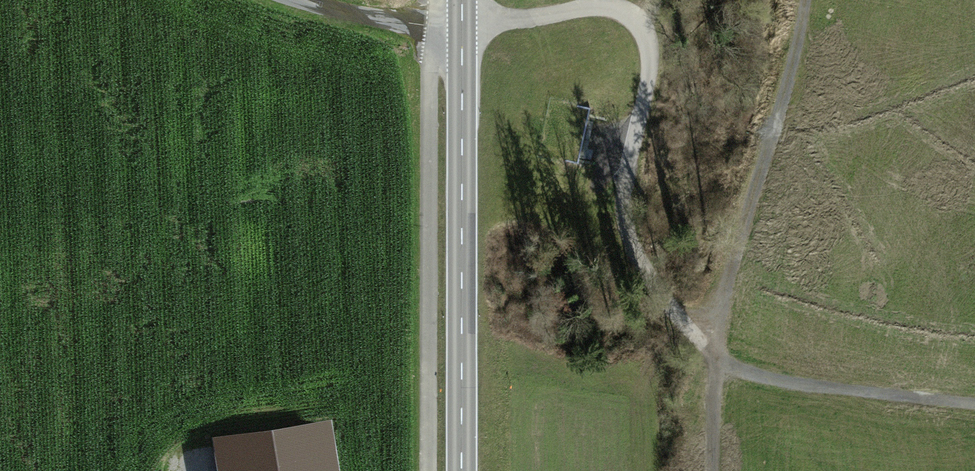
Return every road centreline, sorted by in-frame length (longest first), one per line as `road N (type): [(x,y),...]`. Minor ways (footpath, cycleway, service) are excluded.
road 1 (track): [(462,23),(585,8),(624,8),(643,23),(654,41),(622,199),(620,257),(644,308),(736,370),(974,403)]
road 2 (secondary): [(462,23),(461,470)]
road 3 (track): [(806,0),(723,294),(697,340)]
road 4 (unclassified): [(462,23),(400,22),(301,0)]

